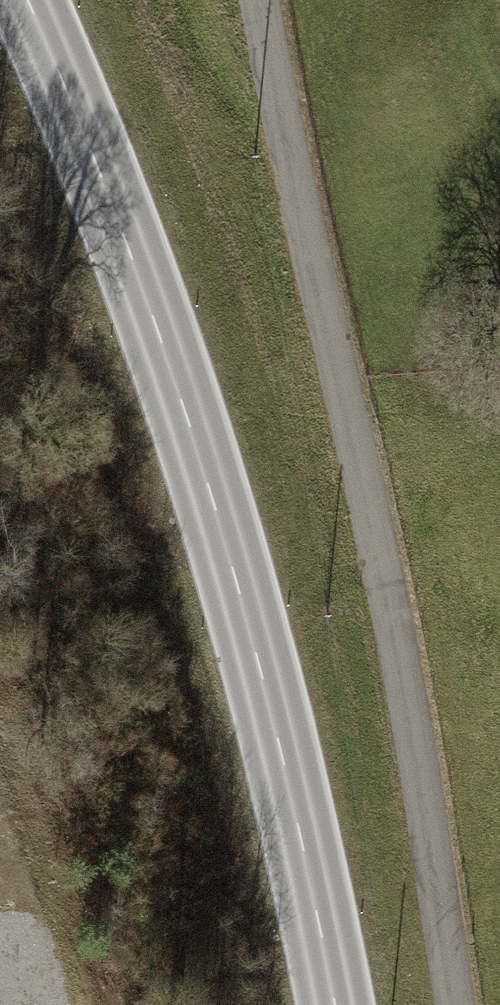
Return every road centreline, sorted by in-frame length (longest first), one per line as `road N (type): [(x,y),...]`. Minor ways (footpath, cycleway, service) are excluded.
road 1 (secondary): [(13,0),(168,367),(261,710),(318,1004)]
road 2 (unclassified): [(446,1004),(384,597),(252,0)]

